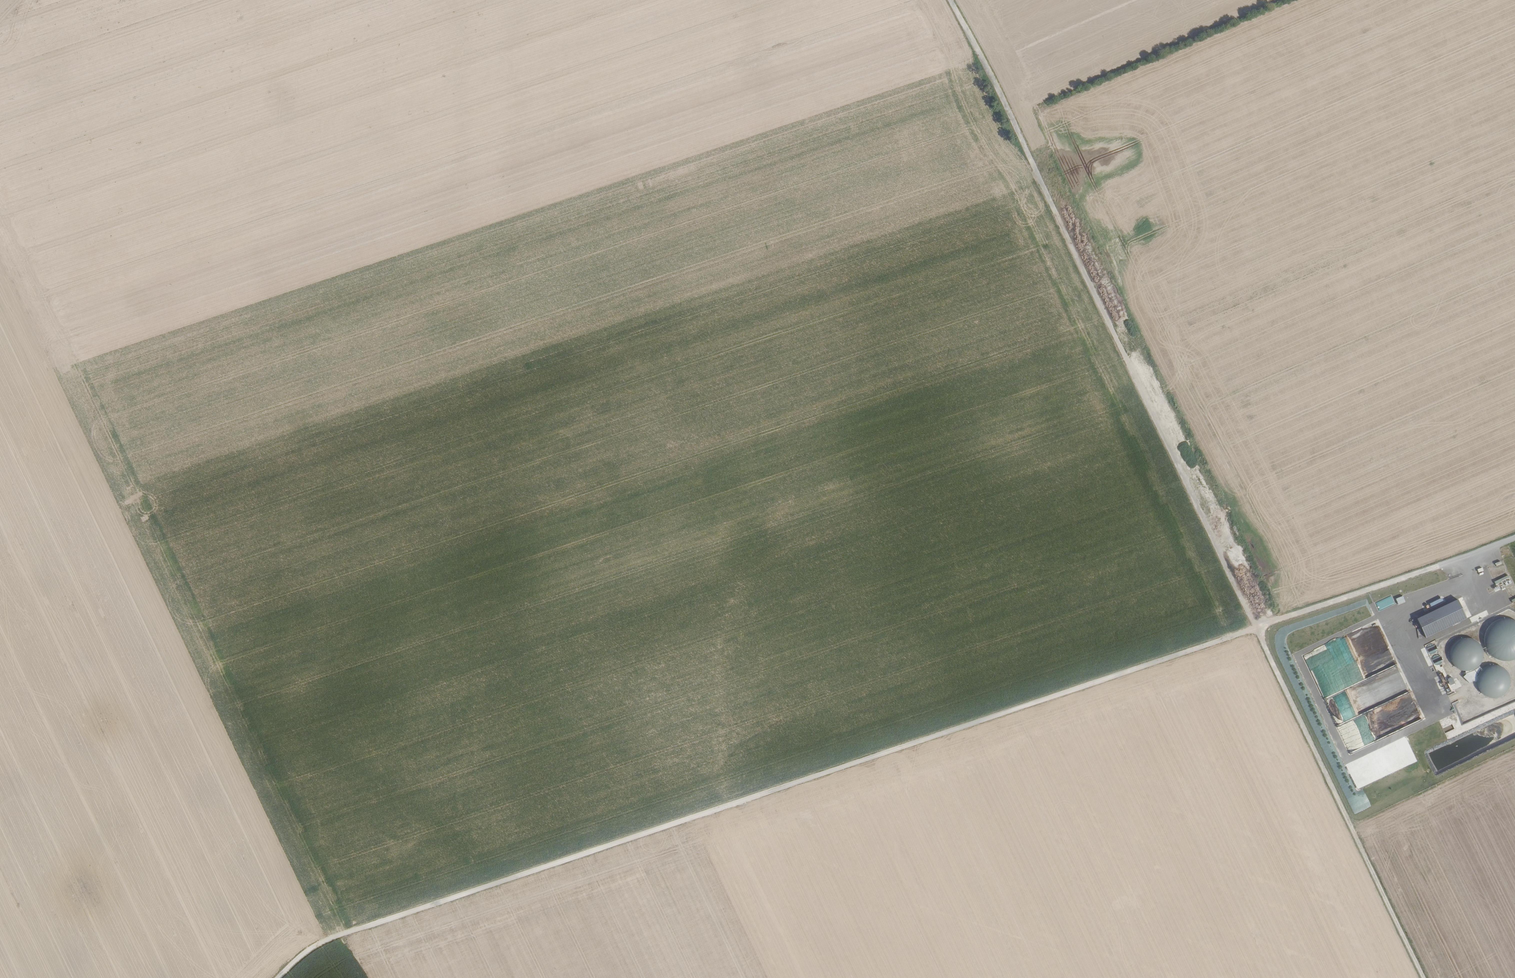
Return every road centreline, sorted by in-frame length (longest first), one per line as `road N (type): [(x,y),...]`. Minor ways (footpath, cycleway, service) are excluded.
road 1 (track): [(284,977),(333,940),(1257,629)]
road 2 (track): [(949,0),(1257,629)]
road 3 (track): [(1257,629),(1423,977)]
road 4 (track): [(1257,629),(1514,538)]

